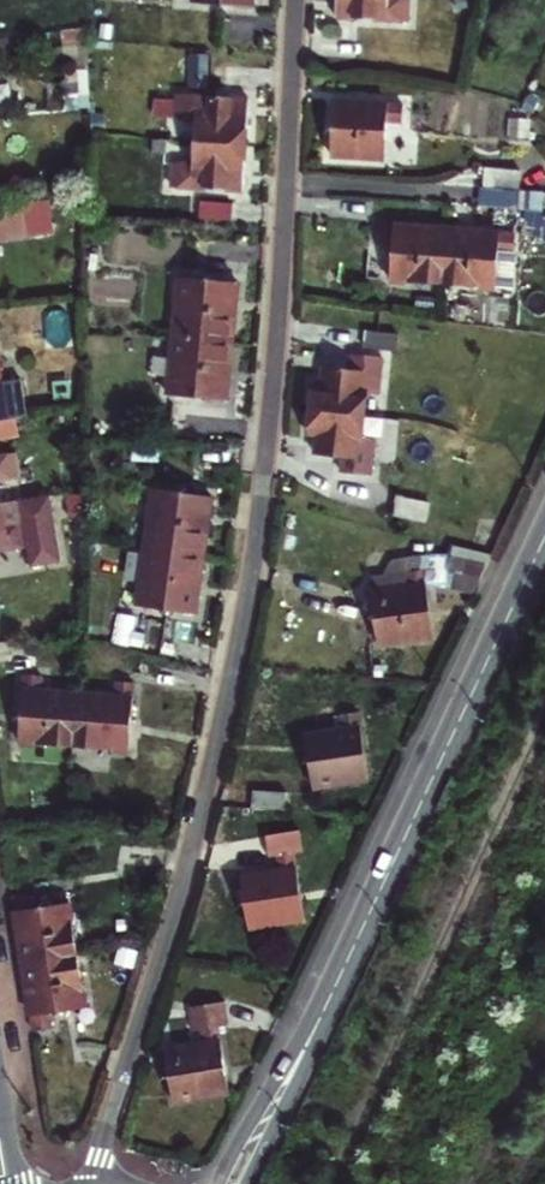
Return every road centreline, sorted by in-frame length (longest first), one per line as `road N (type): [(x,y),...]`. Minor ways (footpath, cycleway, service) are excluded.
road 1 (residential): [(90,1183),(202,810),(253,567),(293,0)]
road 2 (tertiary): [(544,539),(236,1183)]

